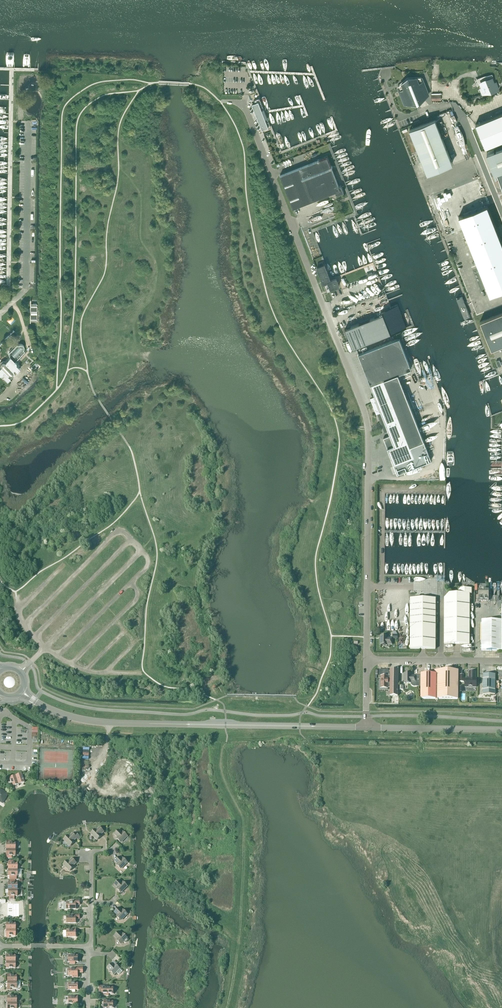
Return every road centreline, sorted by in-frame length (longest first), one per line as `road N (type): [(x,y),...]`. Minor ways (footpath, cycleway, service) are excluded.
road 1 (unclassified): [(367,660),(366,418),(247,110),(220,100)]
road 2 (tertiary): [(367,727),(111,723),(64,715),(21,692)]
road 3 (tertiary): [(367,727),(501,729)]
road 4 (unclassified): [(367,660),(501,661)]

